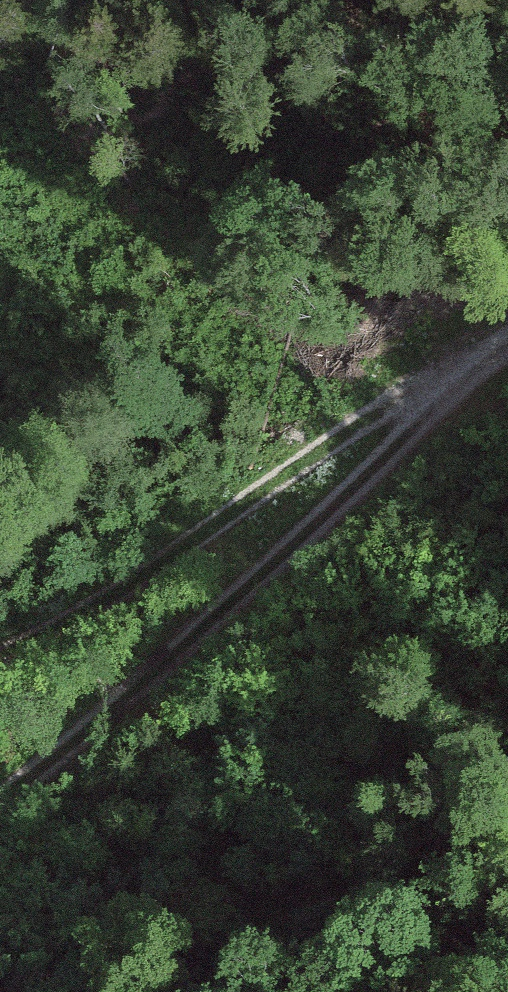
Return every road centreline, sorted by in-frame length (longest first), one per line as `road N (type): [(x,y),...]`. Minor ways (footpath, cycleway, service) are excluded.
road 1 (track): [(0,794),(263,570),(459,374),(507,337)]
road 2 (track): [(459,374),(368,414),(94,596),(0,644)]

